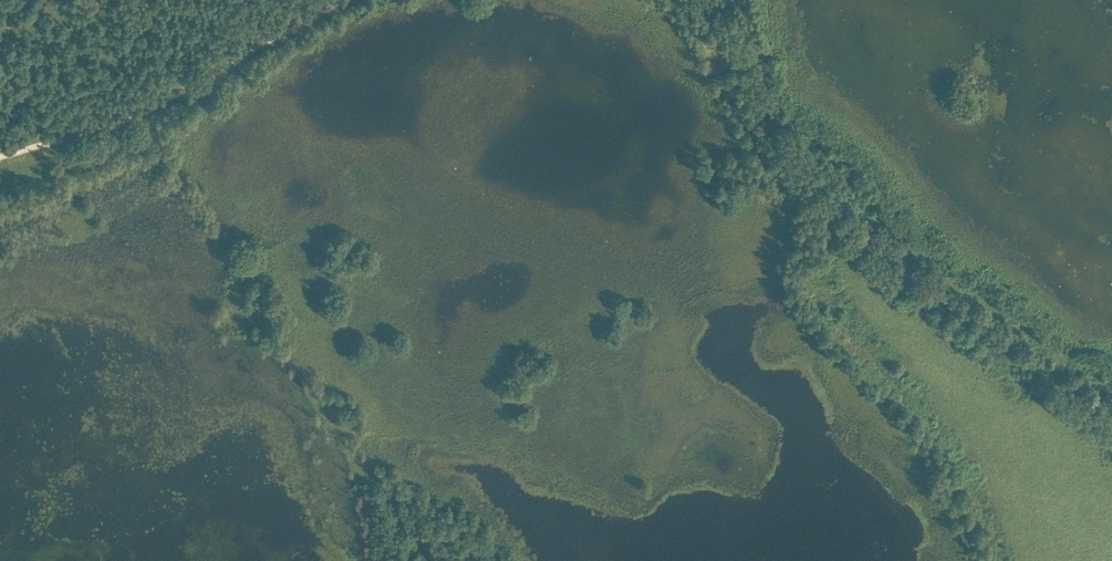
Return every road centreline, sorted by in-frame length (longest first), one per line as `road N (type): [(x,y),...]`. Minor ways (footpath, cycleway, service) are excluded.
road 1 (track): [(355,0),(148,111),(0,156)]

